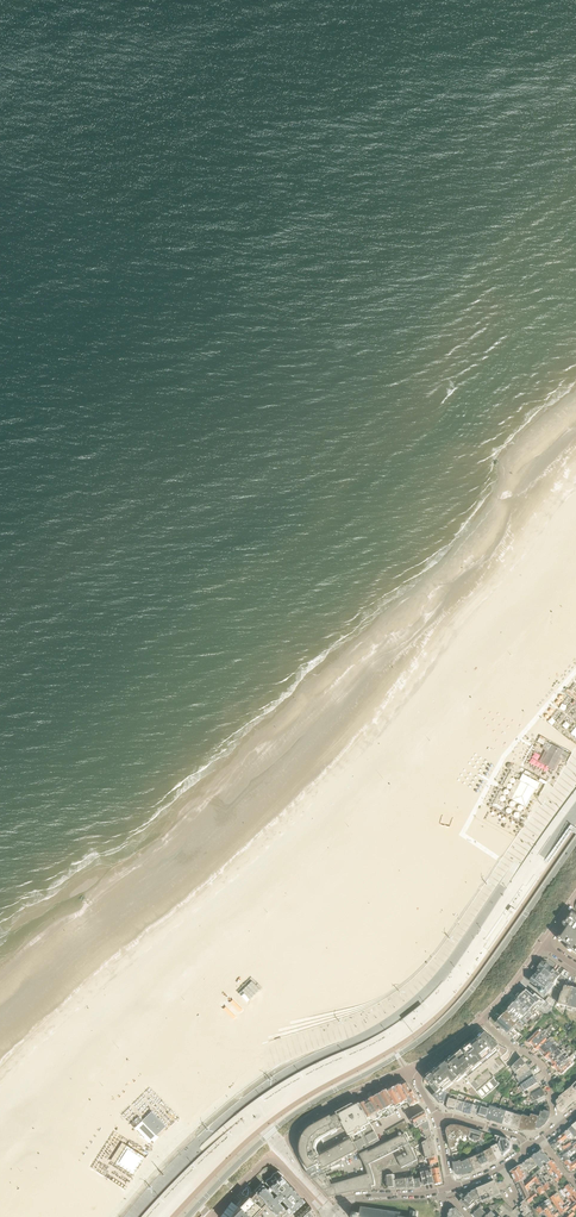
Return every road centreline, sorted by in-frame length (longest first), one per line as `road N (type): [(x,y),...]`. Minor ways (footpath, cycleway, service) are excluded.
road 1 (residential): [(575,842),(444,1020),(271,1131),(187,1216)]
road 2 (residential): [(213,1216),(268,1160),(327,1215)]
road 3 (residential): [(562,1123),(542,1066),(484,1020)]

